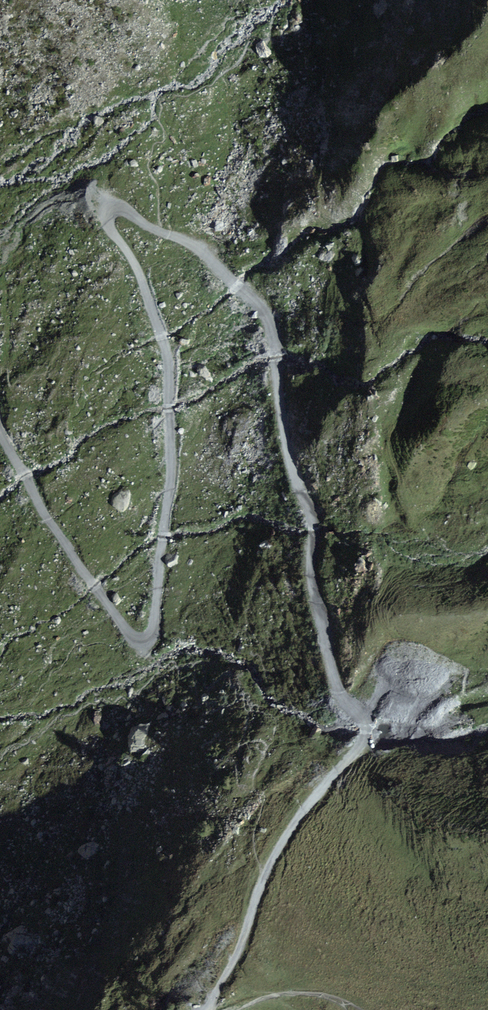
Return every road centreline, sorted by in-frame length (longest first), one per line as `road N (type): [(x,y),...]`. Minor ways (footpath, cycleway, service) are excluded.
road 1 (track): [(212,1009),(241,962),(270,875),(361,748),(365,716),(339,686),(313,570),(316,533),(291,455),(264,306),(188,239),(158,230)]
road 2 (track): [(158,230),(128,212),(113,219),(169,354),(171,472),(148,637),(130,632),(94,580),(0,424)]

